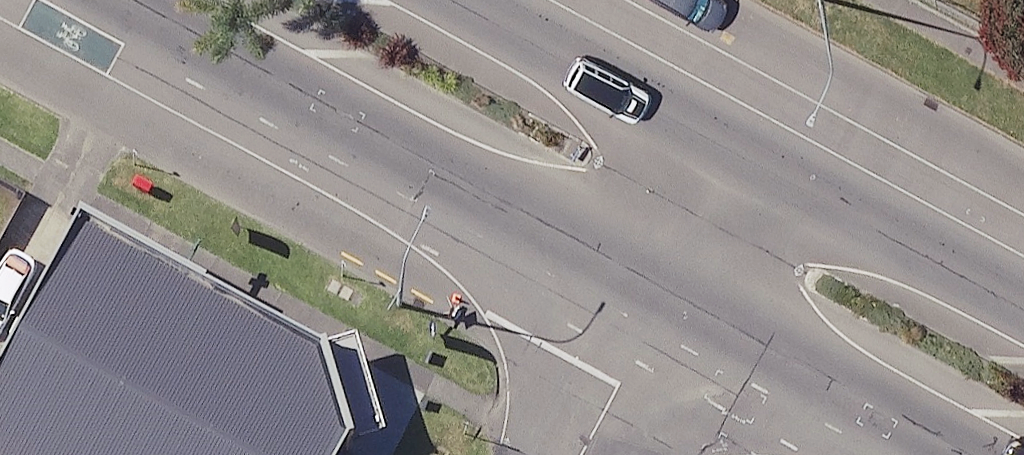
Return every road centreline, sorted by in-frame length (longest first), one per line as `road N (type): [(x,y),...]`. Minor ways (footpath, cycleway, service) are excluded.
road 1 (secondary): [(672,289),(135,0)]
road 2 (secondary): [(977,454),(672,289)]
road 3 (secondary): [(740,151),(1023,303)]
road 4 (secondary): [(463,0),(740,151)]
road 5 (residential): [(586,454),(672,289)]
road 6 (residential): [(672,289),(740,151)]

